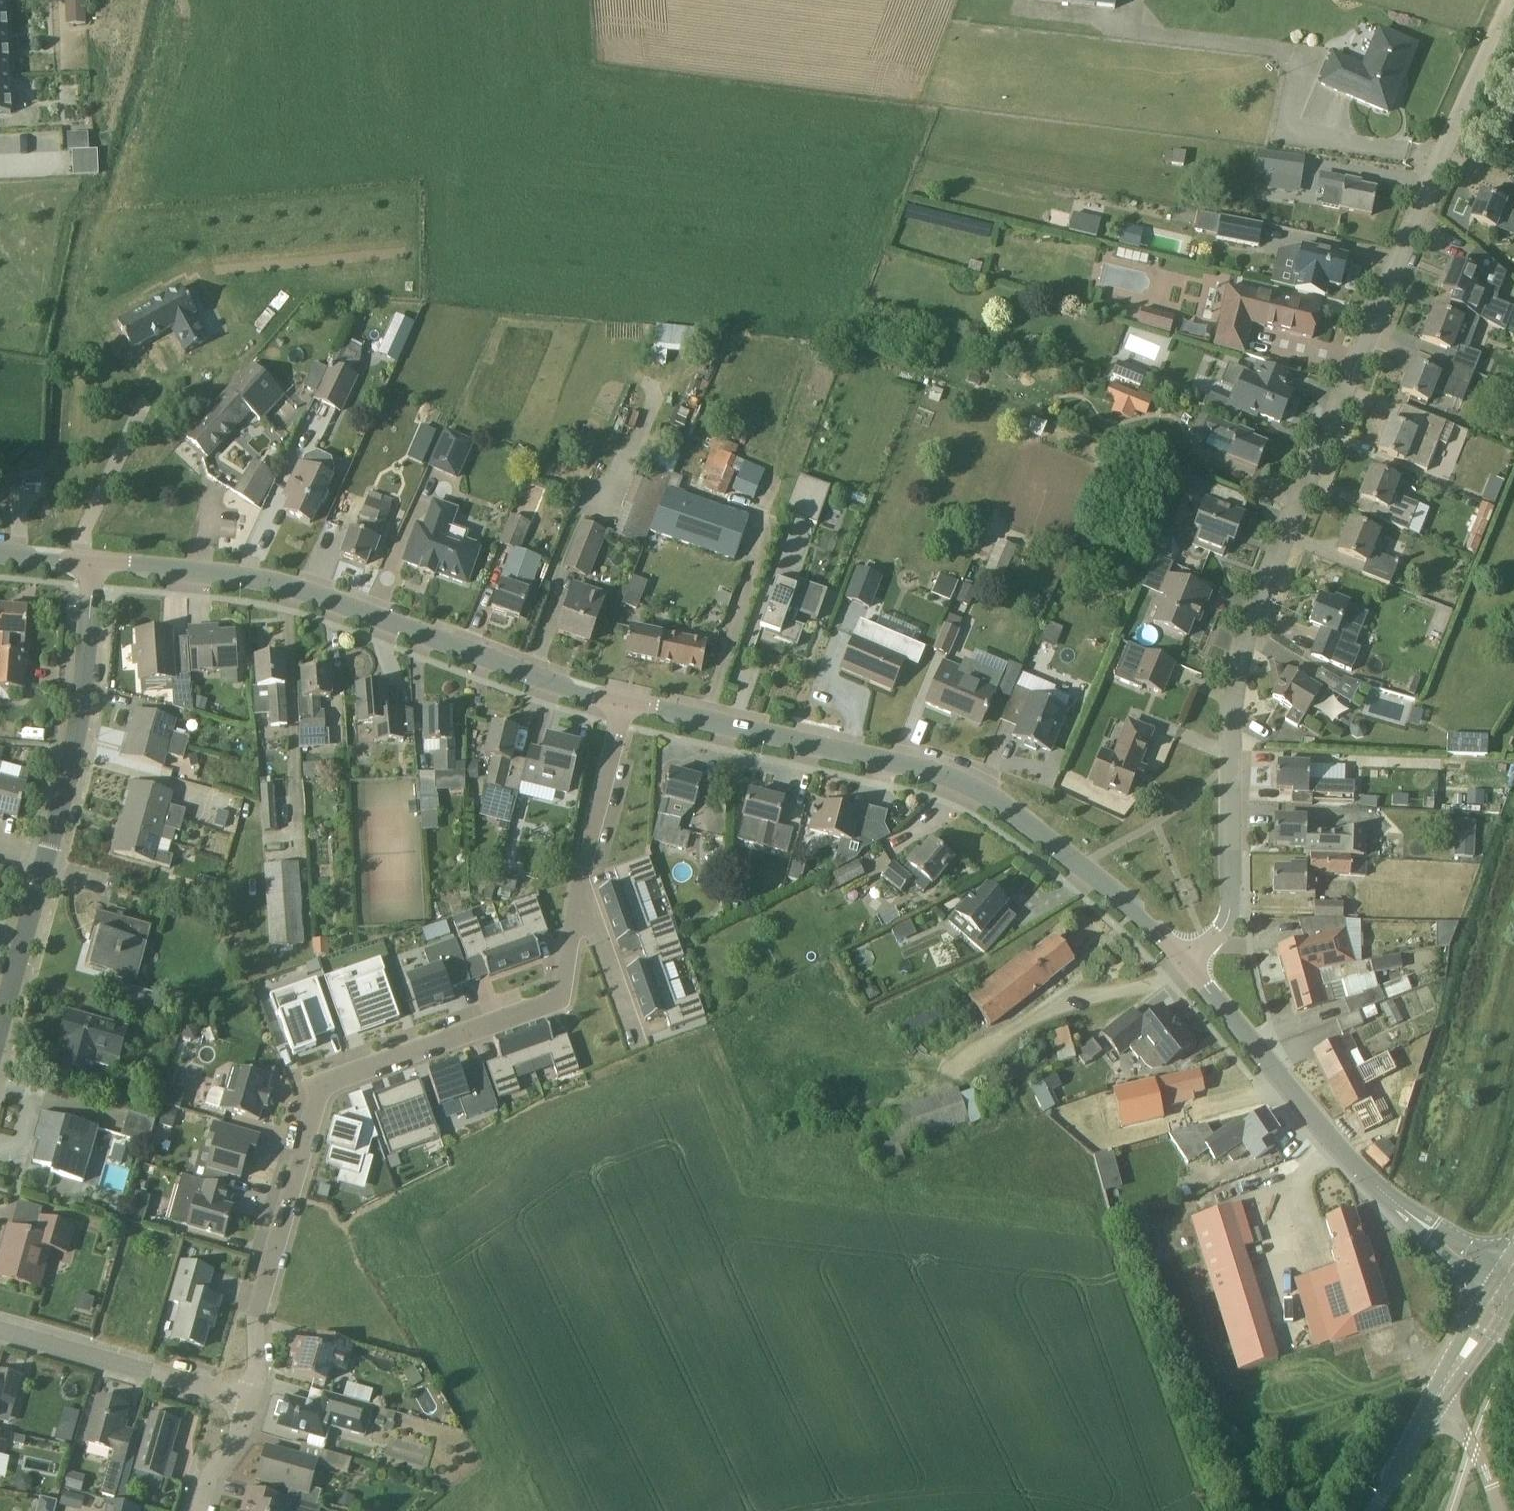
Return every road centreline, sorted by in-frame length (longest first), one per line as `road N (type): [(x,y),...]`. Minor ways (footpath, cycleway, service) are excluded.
road 1 (residential): [(1189,961),(1229,917),(1234,696),(1258,604),(1493,47)]
road 2 (residential): [(248,1399),(259,1315),(318,1088),(556,1003),(581,891)]
road 3 (tertiary): [(1189,961),(994,799),(929,768),(629,701)]
road 4 (tertiary): [(629,701),(295,585),(93,563)]
road 5 (tertiary): [(1499,1294),(1363,1172),(1189,961)]
road 6 (residential): [(47,856),(77,737),(93,563)]
road 7 (residential): [(248,1399),(0,1328)]
road 8 (tertiary): [(1373,1510),(1499,1294)]
road 9 (residential): [(581,891),(629,701)]
road 10 (residential): [(0,1029),(47,856)]
road 11 (residential): [(581,891),(630,1036)]
road 12 (residential): [(201,1510),(248,1399)]

